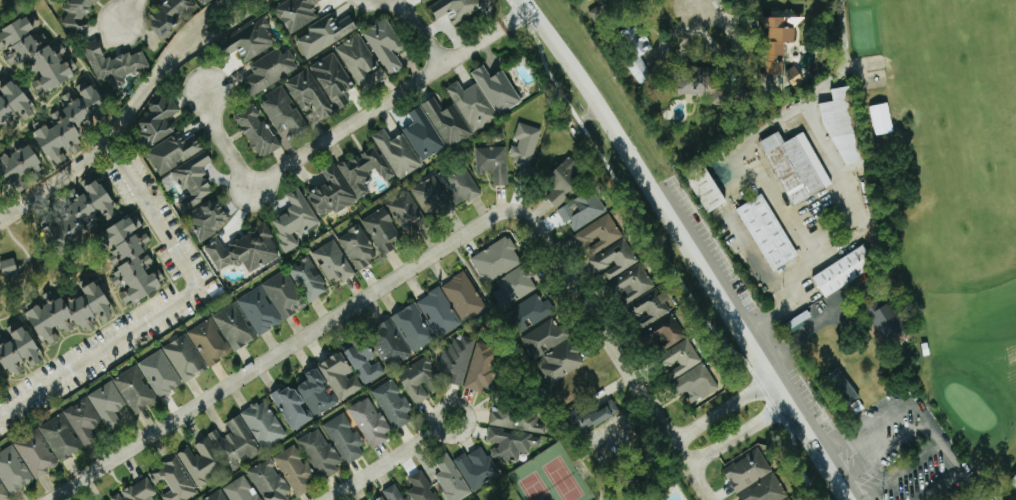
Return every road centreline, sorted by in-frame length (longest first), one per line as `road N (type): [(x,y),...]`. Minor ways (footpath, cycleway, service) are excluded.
road 1 (tertiary): [(854,499),(600,99),(528,0)]
road 2 (residential): [(51,499),(511,211)]
road 3 (residential): [(532,6),(250,190),(209,124),(206,92)]
road 4 (residential): [(718,499),(555,245),(530,218),(511,211)]
road 5 (residential): [(330,499),(453,422)]

